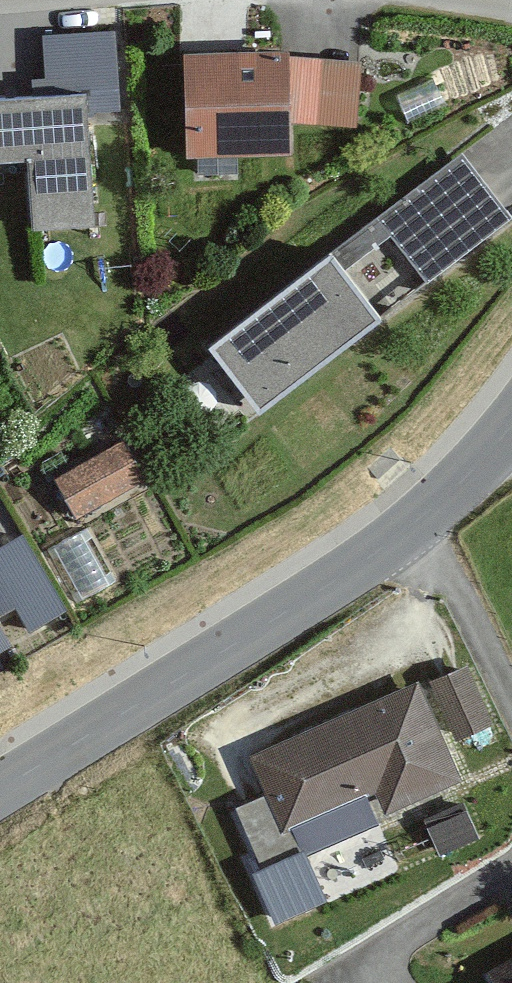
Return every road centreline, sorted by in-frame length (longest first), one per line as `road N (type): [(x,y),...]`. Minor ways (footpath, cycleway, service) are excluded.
road 1 (tertiary): [(0,787),(415,527),(511,420)]

